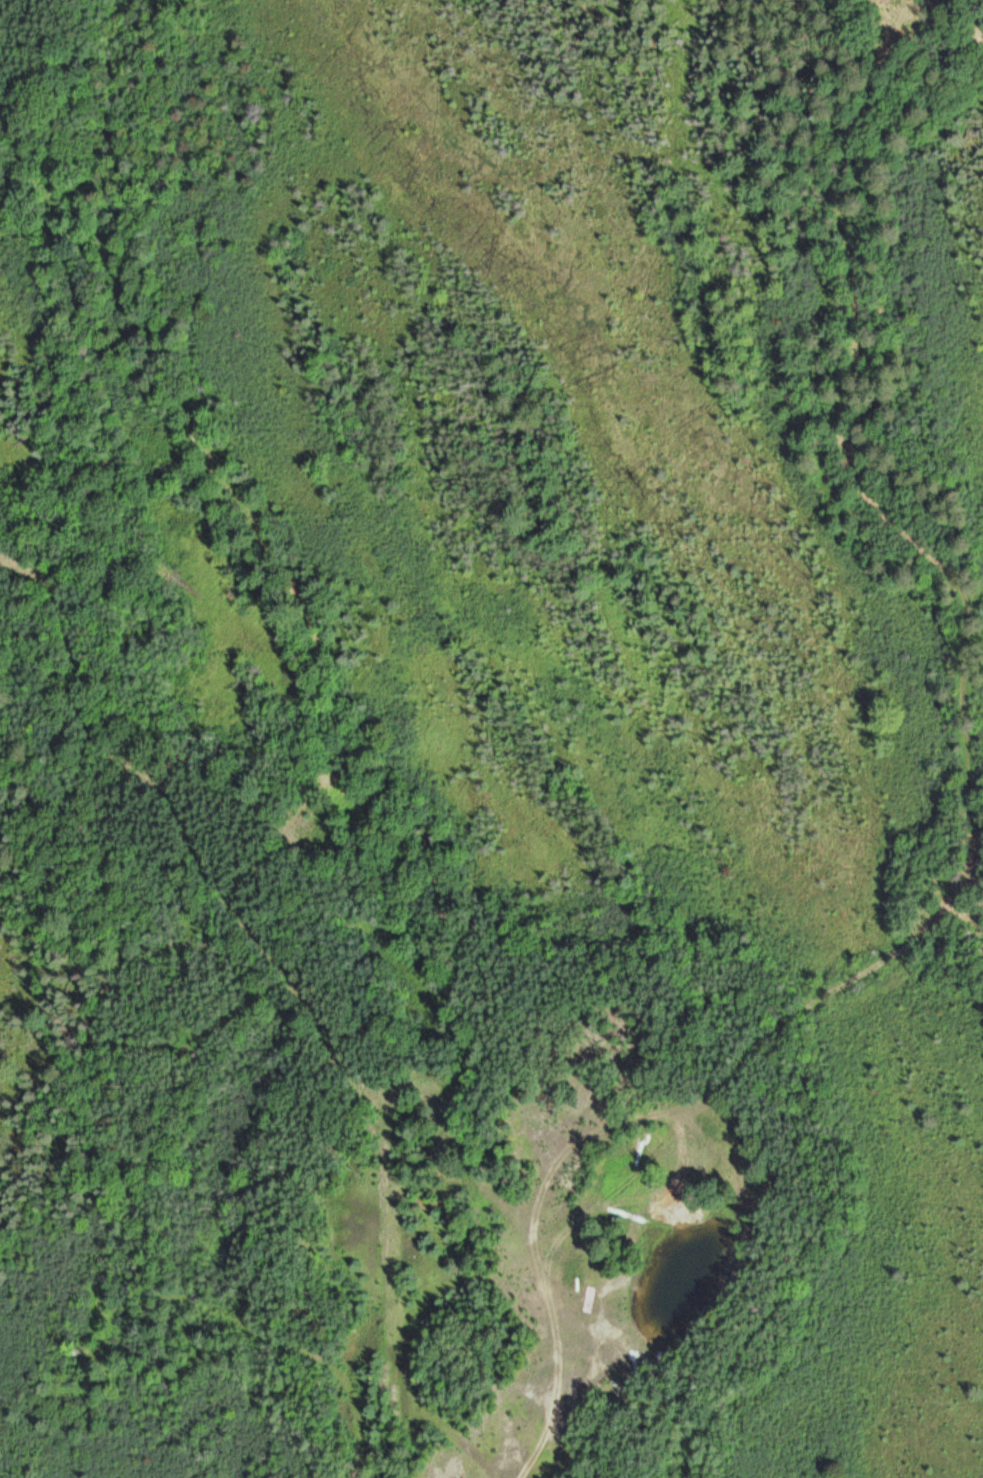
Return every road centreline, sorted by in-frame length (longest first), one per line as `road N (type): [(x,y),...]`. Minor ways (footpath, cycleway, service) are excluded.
road 1 (track): [(517,1477),(550,1400),(549,1336),(529,1244),(541,1180),(574,1139),(612,1121),(679,1112),(727,1092),(775,1029),(815,997),(892,957),(949,903),(973,847),(960,611),(945,570),(876,504),(854,453),(859,323),(841,207),(854,124),(934,0)]

